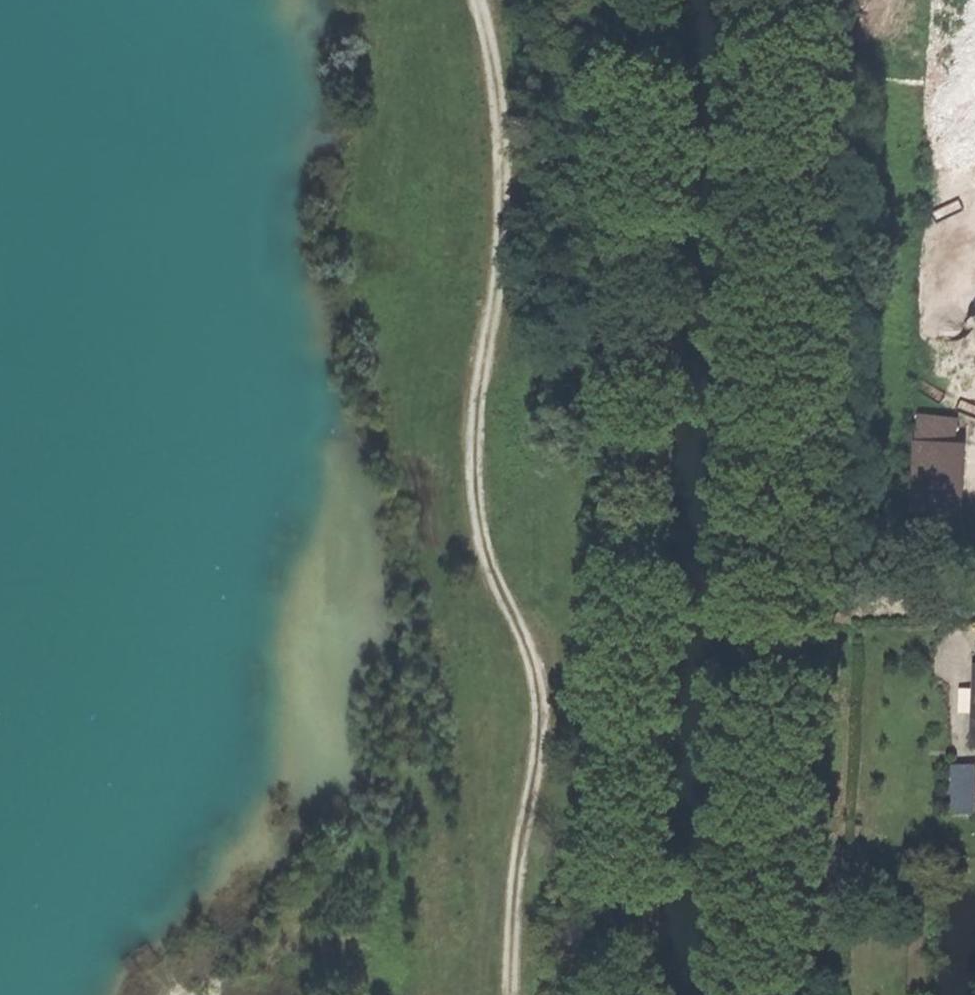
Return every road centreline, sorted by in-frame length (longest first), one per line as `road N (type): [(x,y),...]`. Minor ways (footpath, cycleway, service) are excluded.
road 1 (track): [(974,590),(814,590)]

